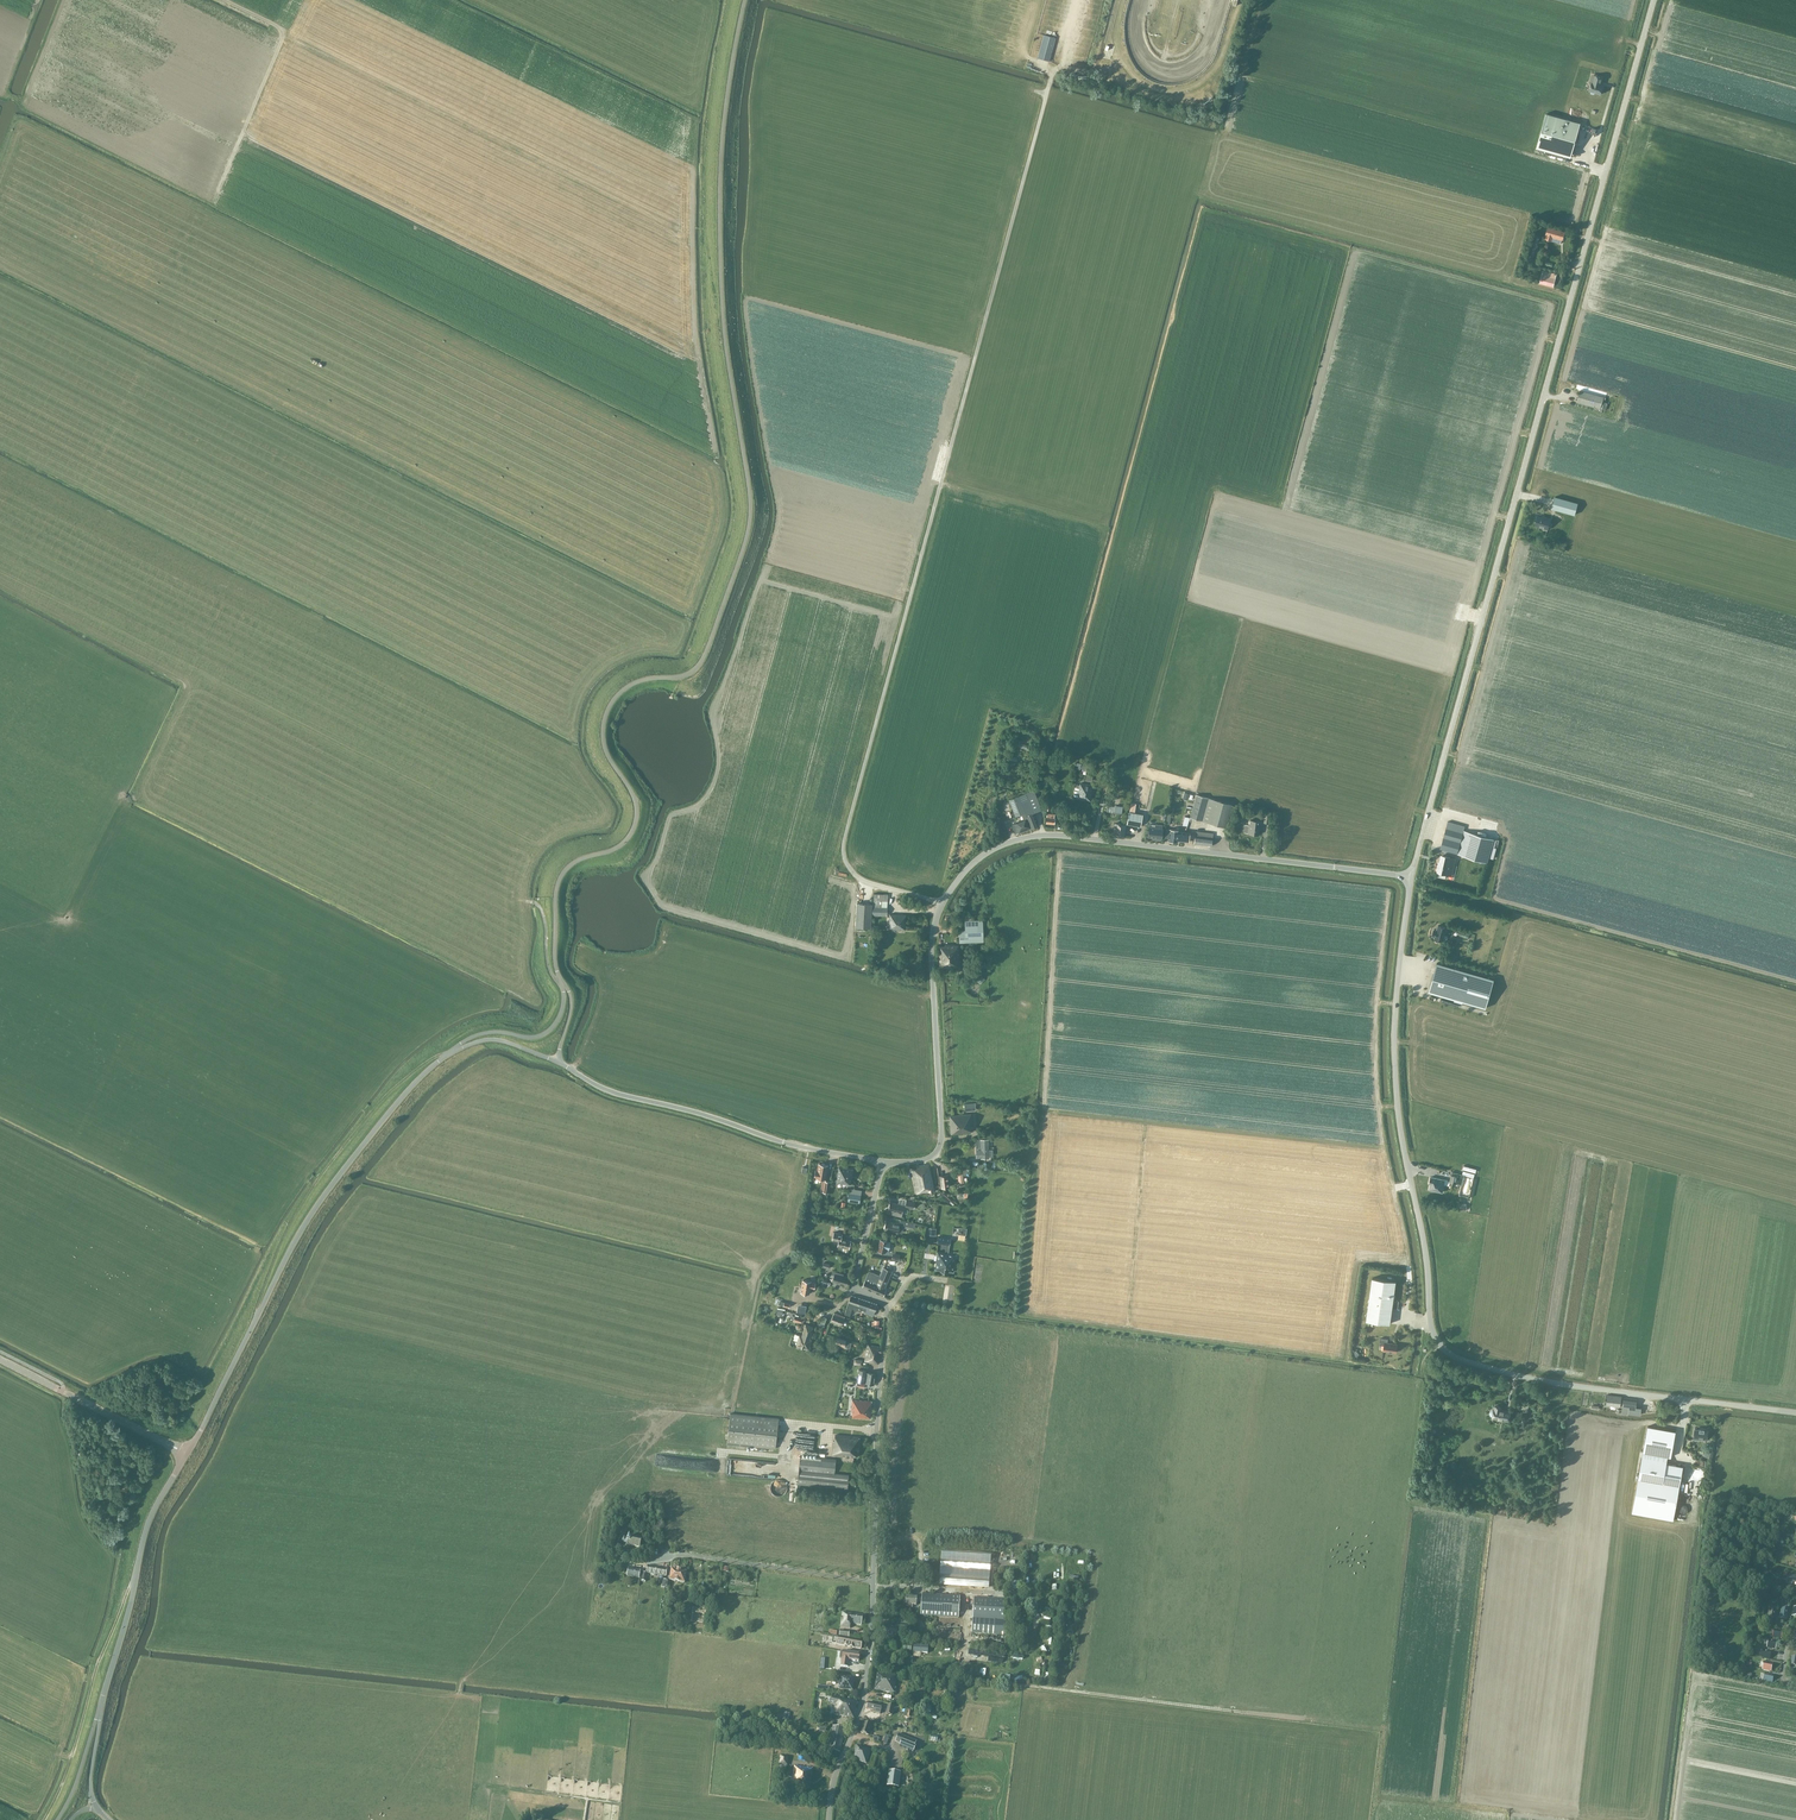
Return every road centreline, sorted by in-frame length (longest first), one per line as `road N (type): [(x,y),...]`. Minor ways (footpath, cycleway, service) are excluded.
road 1 (unclassified): [(560,980),(559,880),(578,860),(620,845),(636,818),(634,797),(605,748),(607,712),(631,684),(682,676),(700,663),(747,534),(749,487),(724,333),(720,181),(745,0)]
road 2 (tertiary): [(1411,877),(1652,0)]
road 3 (tertiary): [(1795,1412),(1533,1379),(1465,1361),(1438,1344),(1395,1073),(1411,877)]
road 4 (tertiary): [(882,1162),(920,1161),(939,1147),(934,925),(964,872),(996,848),(1062,836),(1411,877)]
road 5 (residential): [(829,1819),(865,1684),(887,1326),(880,1299),(855,1290)]
road 6 (track): [(1371,1725),(970,1679),(959,1657),(967,1593)]
road 7 (tertiary): [(186,1453),(322,1197),(444,1057)]
road 8 (tertiary): [(882,1162),(620,1095),(557,1061)]
road 9 (track): [(444,1057),(382,1100),(316,1182),(274,1258),(254,1321)]
road 10 (track): [(42,1819),(136,1576)]
road 11 (tertiary): [(103,1697),(145,1529),(186,1453)]
road 12 (tertiary): [(186,1453),(0,1361)]
road 13 (track): [(1223,0),(1196,66),(1176,72),(1142,55),(1138,11)]
road 14 (unclassified): [(444,1057),(482,1033),(544,1034),(563,1006),(560,980)]
road 15 (track): [(1417,256),(1571,299)]
road 16 (residential): [(855,1290),(882,1162)]
road 17 (unclassified): [(57,1819),(103,1697)]

